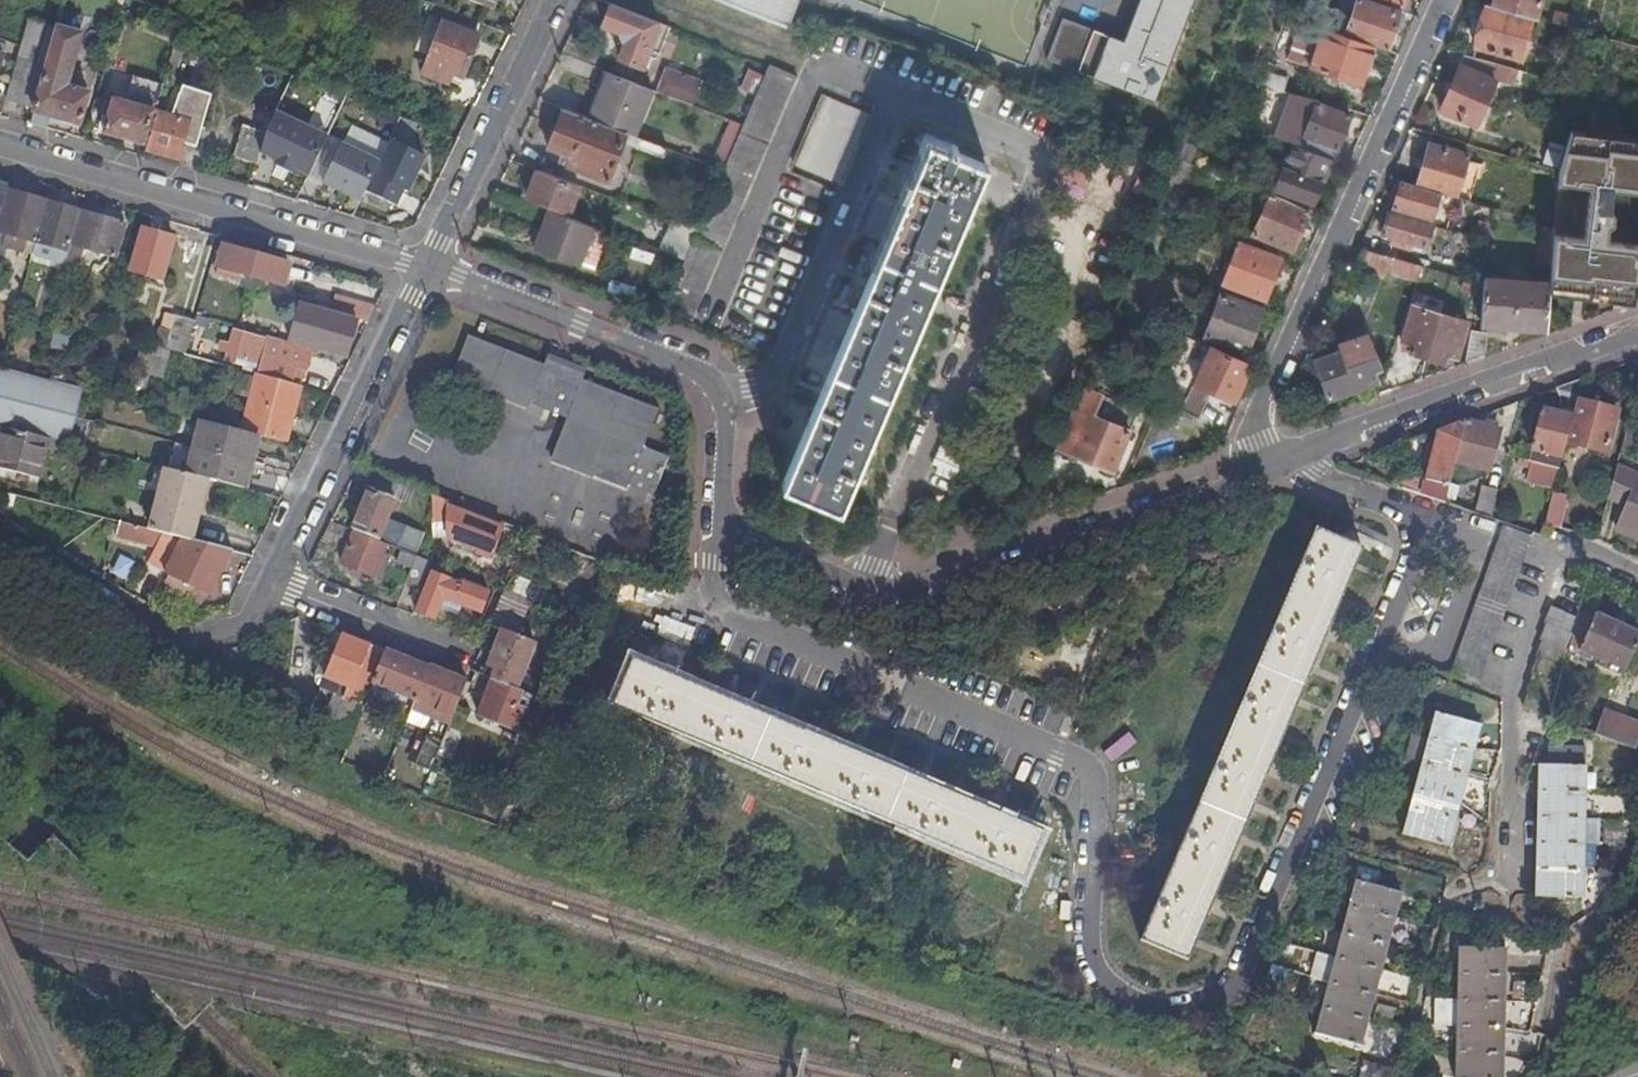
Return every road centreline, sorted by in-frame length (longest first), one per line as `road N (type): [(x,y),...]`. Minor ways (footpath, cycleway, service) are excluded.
road 1 (residential): [(724,520),(714,604),(1074,764),(1089,791),(1078,967),(1118,1004),(1178,1010),(1232,982),(1421,521),(1278,462)]
road 2 (residential): [(724,520),(737,535),(860,586),(896,591),(1117,524),(1278,462)]
road 3 (residential): [(1445,0),(1256,430),(1278,462)]
road 4 (residential): [(724,520),(724,410),(695,369),(426,268)]
road 5 (residential): [(426,268),(0,148)]
road 6 (residential): [(1508,876),(1514,687),(1548,560),(1585,555),(1637,583)]
road 7 (residential): [(1278,462),(1637,332)]
road 8 (residential): [(271,580),(426,268)]
road 9 (residential): [(426,268),(559,0)]
road 10 (residential): [(462,658),(271,580)]

